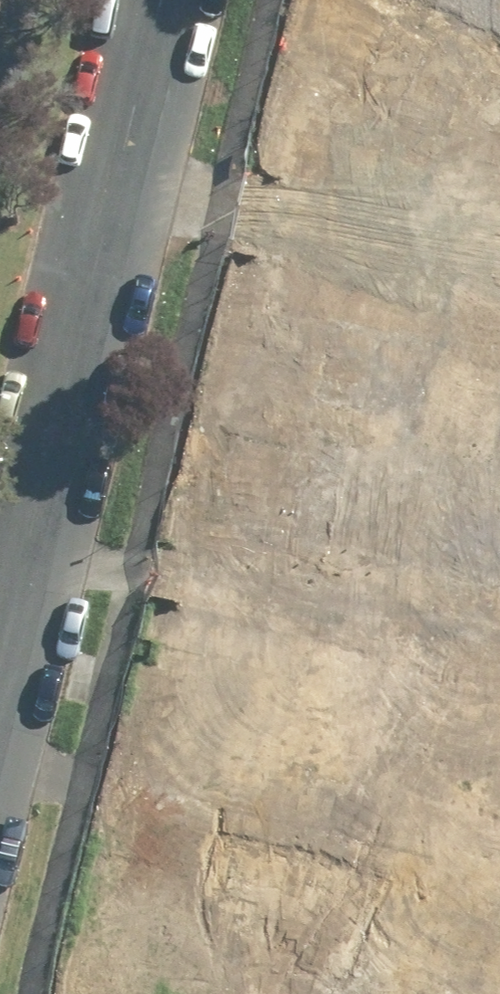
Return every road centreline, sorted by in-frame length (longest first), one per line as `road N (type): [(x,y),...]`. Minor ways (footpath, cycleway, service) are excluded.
road 1 (secondary): [(0,673),(164,0)]
road 2 (unknown): [(499,392),(351,993)]
road 3 (unknown): [(158,22),(424,146),(499,206)]

